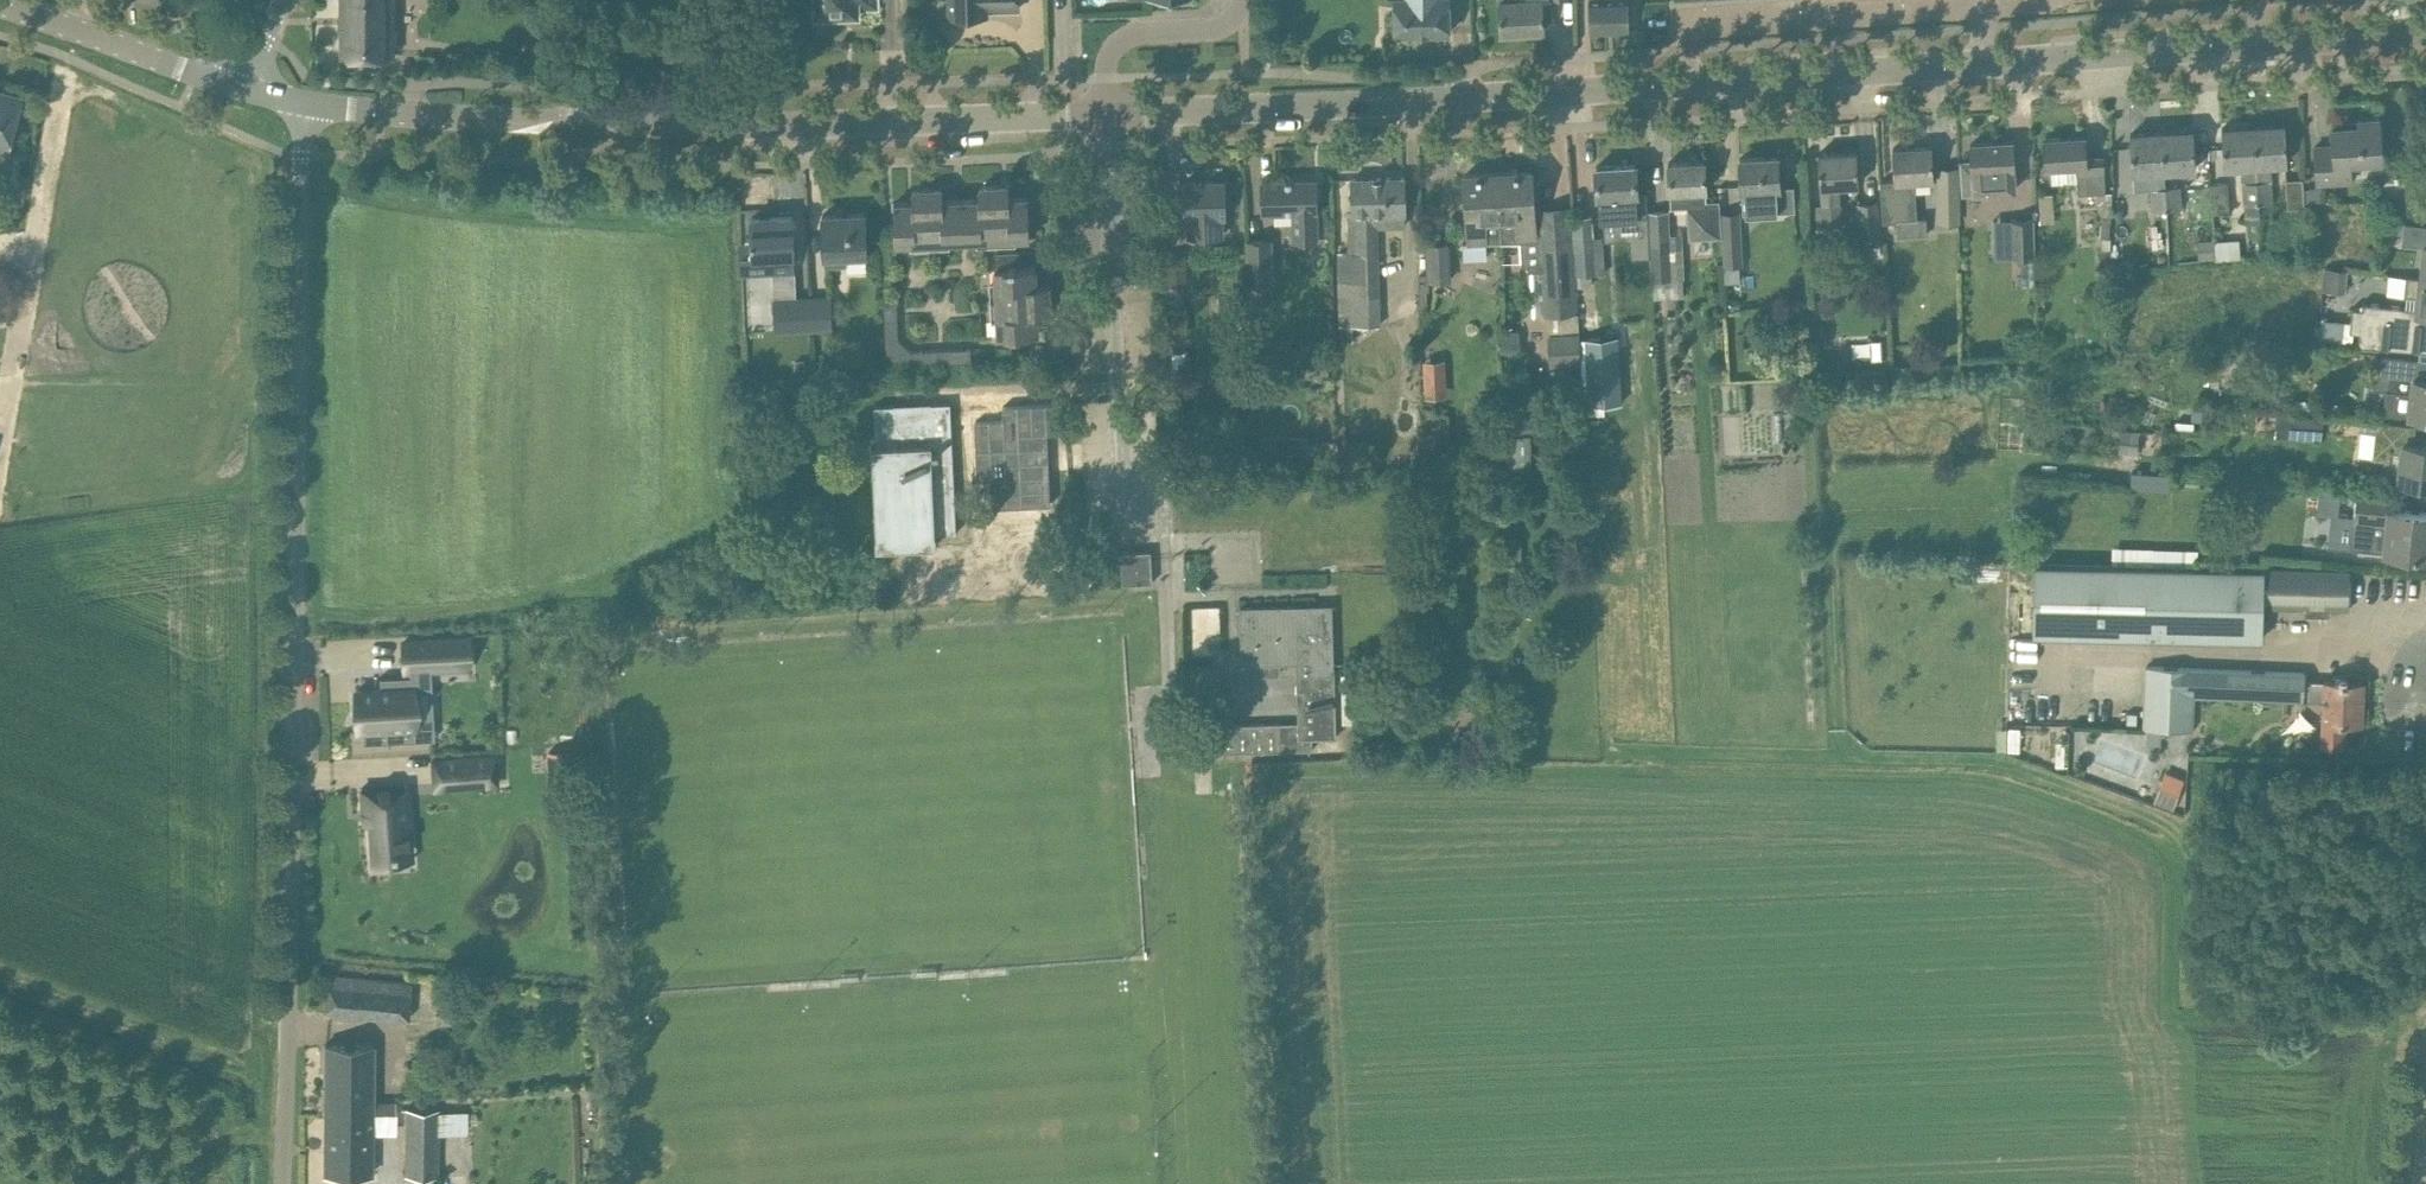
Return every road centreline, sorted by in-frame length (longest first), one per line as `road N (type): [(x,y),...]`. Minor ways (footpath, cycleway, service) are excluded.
road 1 (tertiary): [(1107,112),(2425,31)]
road 2 (unclassified): [(281,1183),(306,103)]
road 3 (residential): [(737,575),(740,122)]
road 4 (tertiary): [(306,103),(528,118),(588,113),(624,123),(740,122)]
road 5 (tertiary): [(740,122),(1107,112)]
road 6 (tertiary): [(241,87),(1,0)]
road 7 (residential): [(1107,112),(1105,64),(1125,36),(1216,28),(1243,0)]

